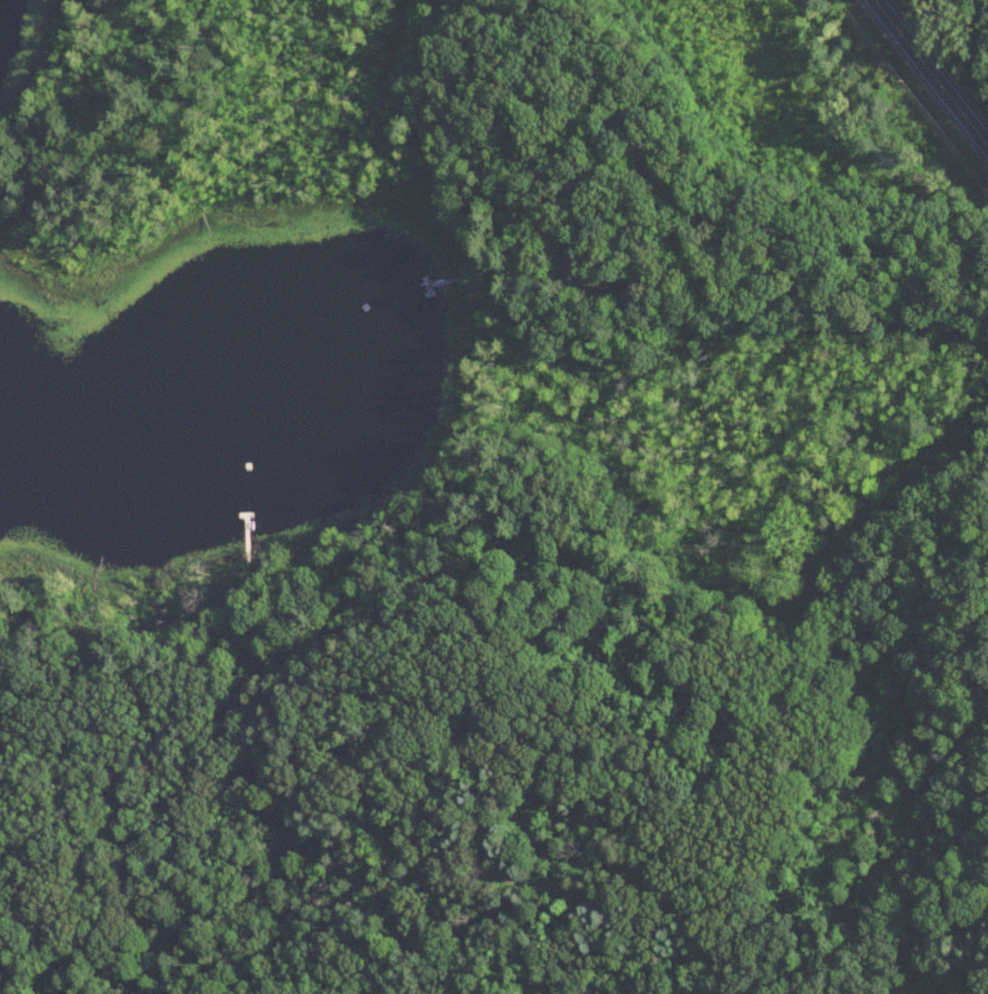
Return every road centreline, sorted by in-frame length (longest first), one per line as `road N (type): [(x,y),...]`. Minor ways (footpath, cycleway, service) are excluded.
road 1 (tertiary): [(987,146),(875,0)]

